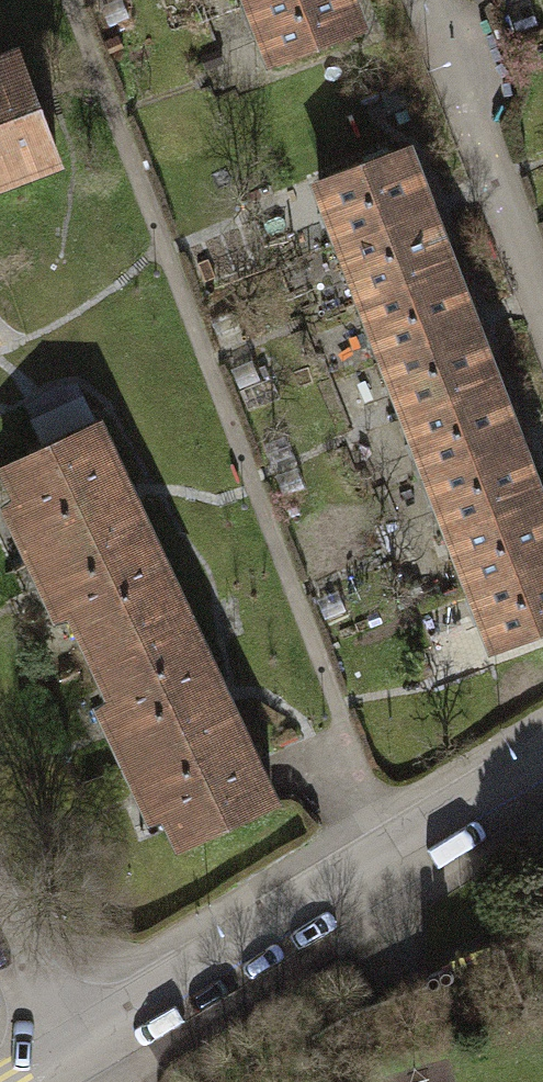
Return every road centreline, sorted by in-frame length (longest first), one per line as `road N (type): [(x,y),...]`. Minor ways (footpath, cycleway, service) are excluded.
road 1 (residential): [(542,764),(60,1056)]
road 2 (residential): [(542,326),(420,0)]
road 3 (residential): [(0,927),(60,1056)]

